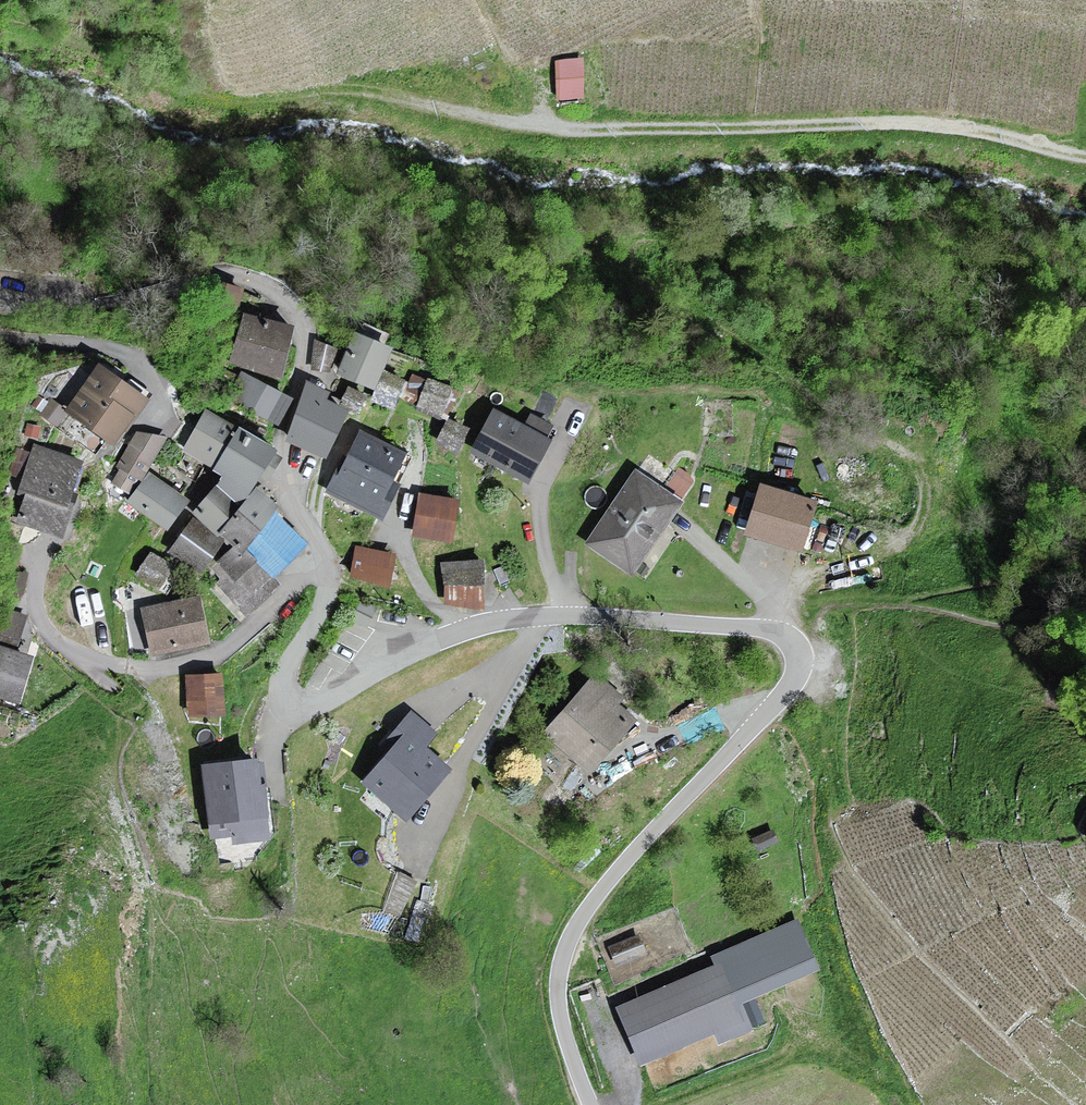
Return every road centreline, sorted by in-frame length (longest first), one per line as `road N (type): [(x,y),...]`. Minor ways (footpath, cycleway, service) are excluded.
road 1 (unclassified): [(590,1104),(558,995),(571,937),(621,866),(789,688),(799,646),(771,630),(606,617),(525,618),(457,633)]
road 2 (track): [(252,101),(369,93),(556,129),(917,125),(1085,157)]
road 3 (unclassified): [(325,559),(285,477),(283,437),(304,350),(297,319),(272,290),(221,273),(64,305),(0,302)]
road 4 (residential): [(325,559),(222,651),(153,669),(93,657),(48,632),(36,604),(40,544)]
road 5 (unclassified): [(457,633),(329,701),(294,708),(284,696),(284,676),(324,599),(325,559)]
road 6 (track): [(778,621),(819,562),(895,547),(915,529),(925,502),(920,470),(902,449),(882,441)]
road 7 (residential): [(457,633),(403,544),(419,440)]

